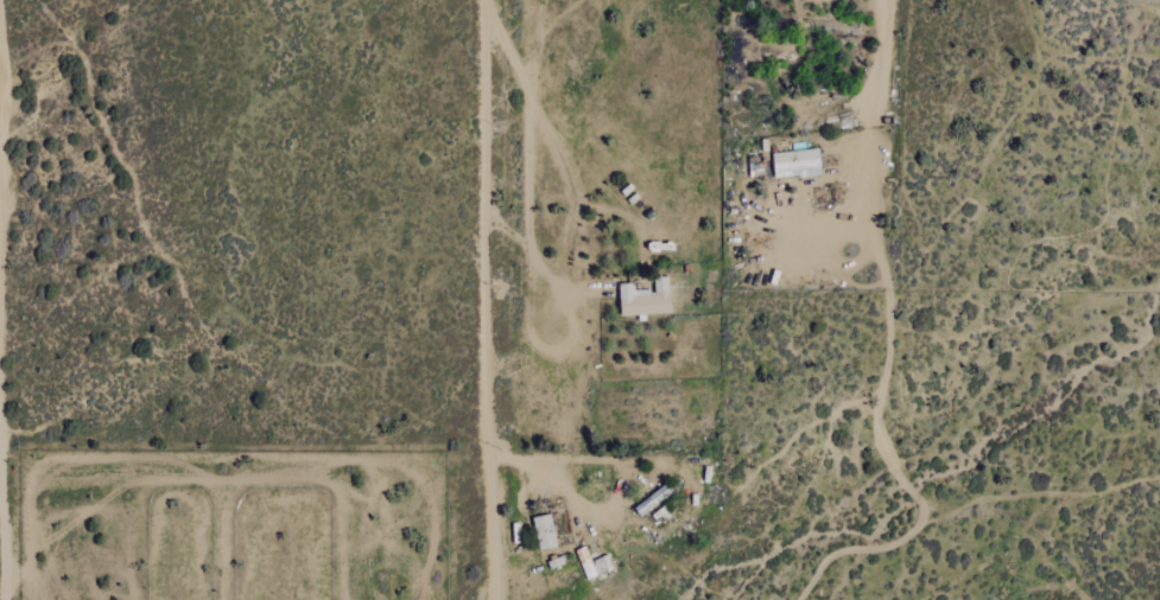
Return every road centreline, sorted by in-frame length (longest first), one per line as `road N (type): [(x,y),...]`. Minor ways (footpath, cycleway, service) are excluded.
road 1 (residential): [(499,599),(480,0)]
road 2 (track): [(492,460),(550,468),(590,512),(608,509),(623,470),(607,460),(550,468)]
road 3 (residential): [(0,428),(4,599)]
road 4 (track): [(881,0),(881,64),(868,122)]
road 5 (residential): [(0,12),(0,134)]

